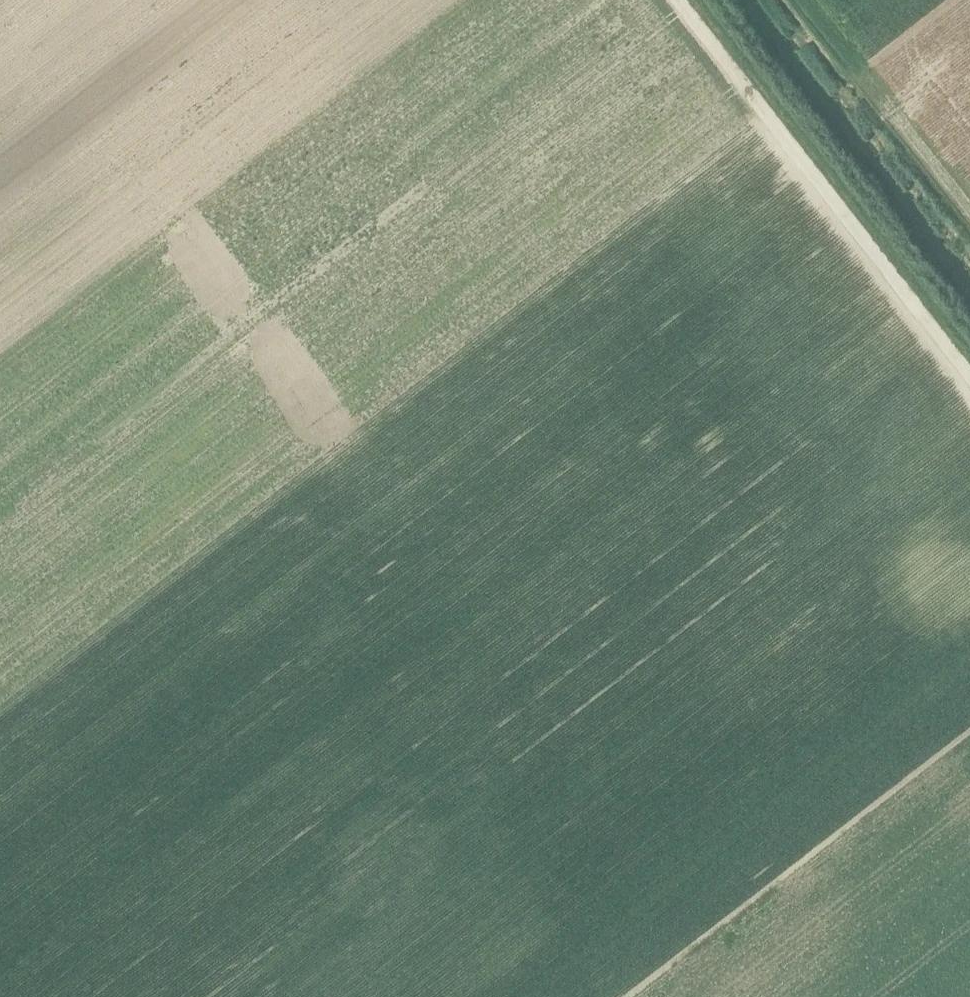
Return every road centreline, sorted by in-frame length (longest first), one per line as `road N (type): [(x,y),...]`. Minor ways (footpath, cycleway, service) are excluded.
road 1 (track): [(969,382),(674,0)]

